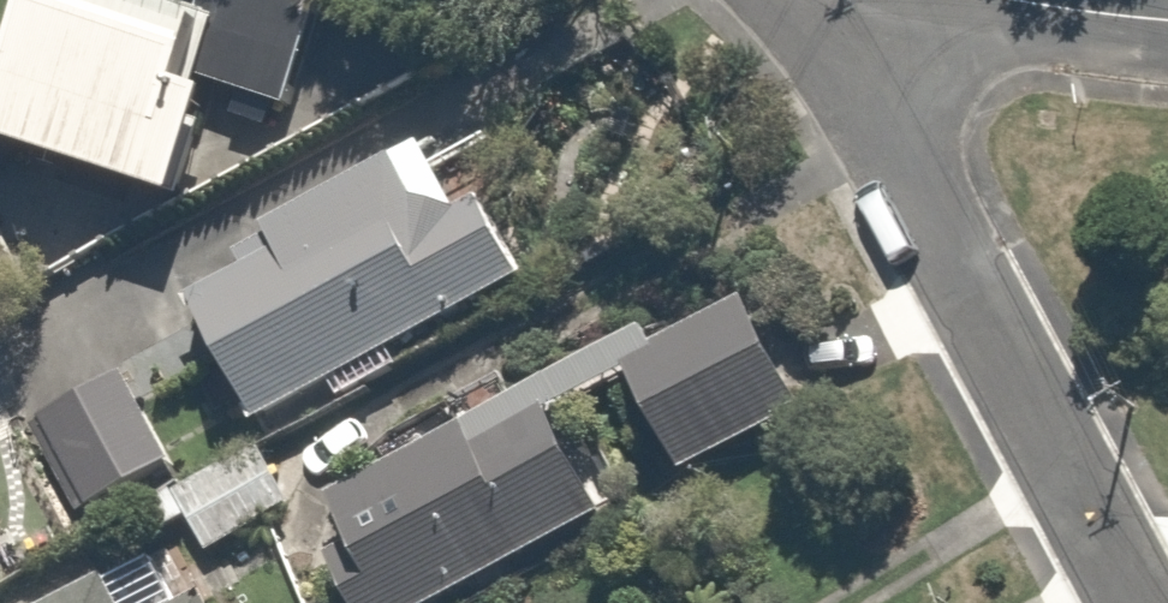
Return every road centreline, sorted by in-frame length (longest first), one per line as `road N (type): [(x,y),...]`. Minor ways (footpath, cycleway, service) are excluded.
road 1 (residential): [(1136,602),(882,131),(845,0)]
road 2 (residential): [(1001,0),(1167,22)]

